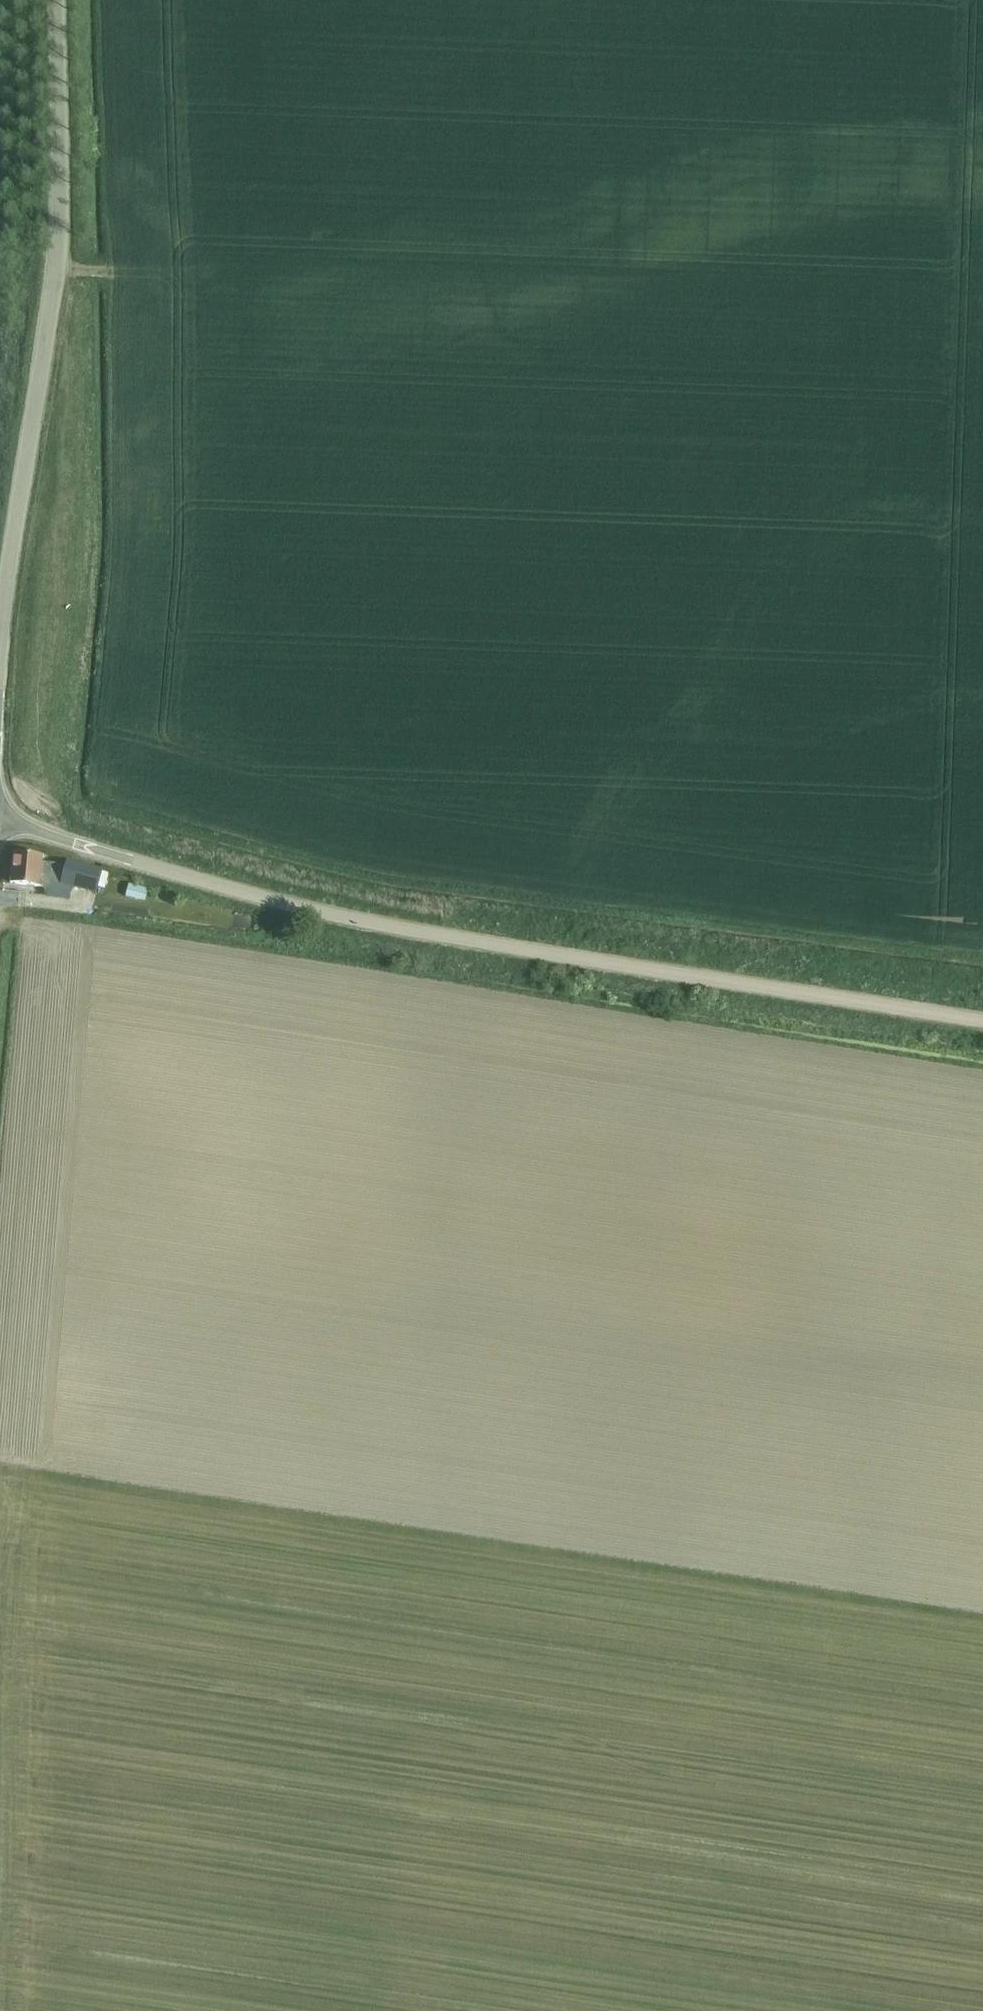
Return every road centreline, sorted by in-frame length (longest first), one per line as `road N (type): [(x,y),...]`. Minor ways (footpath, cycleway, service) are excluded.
road 1 (unclassified): [(982,1024),(330,917),(0,826)]
road 2 (unclassified): [(0,665),(4,596),(67,273),(59,0)]

